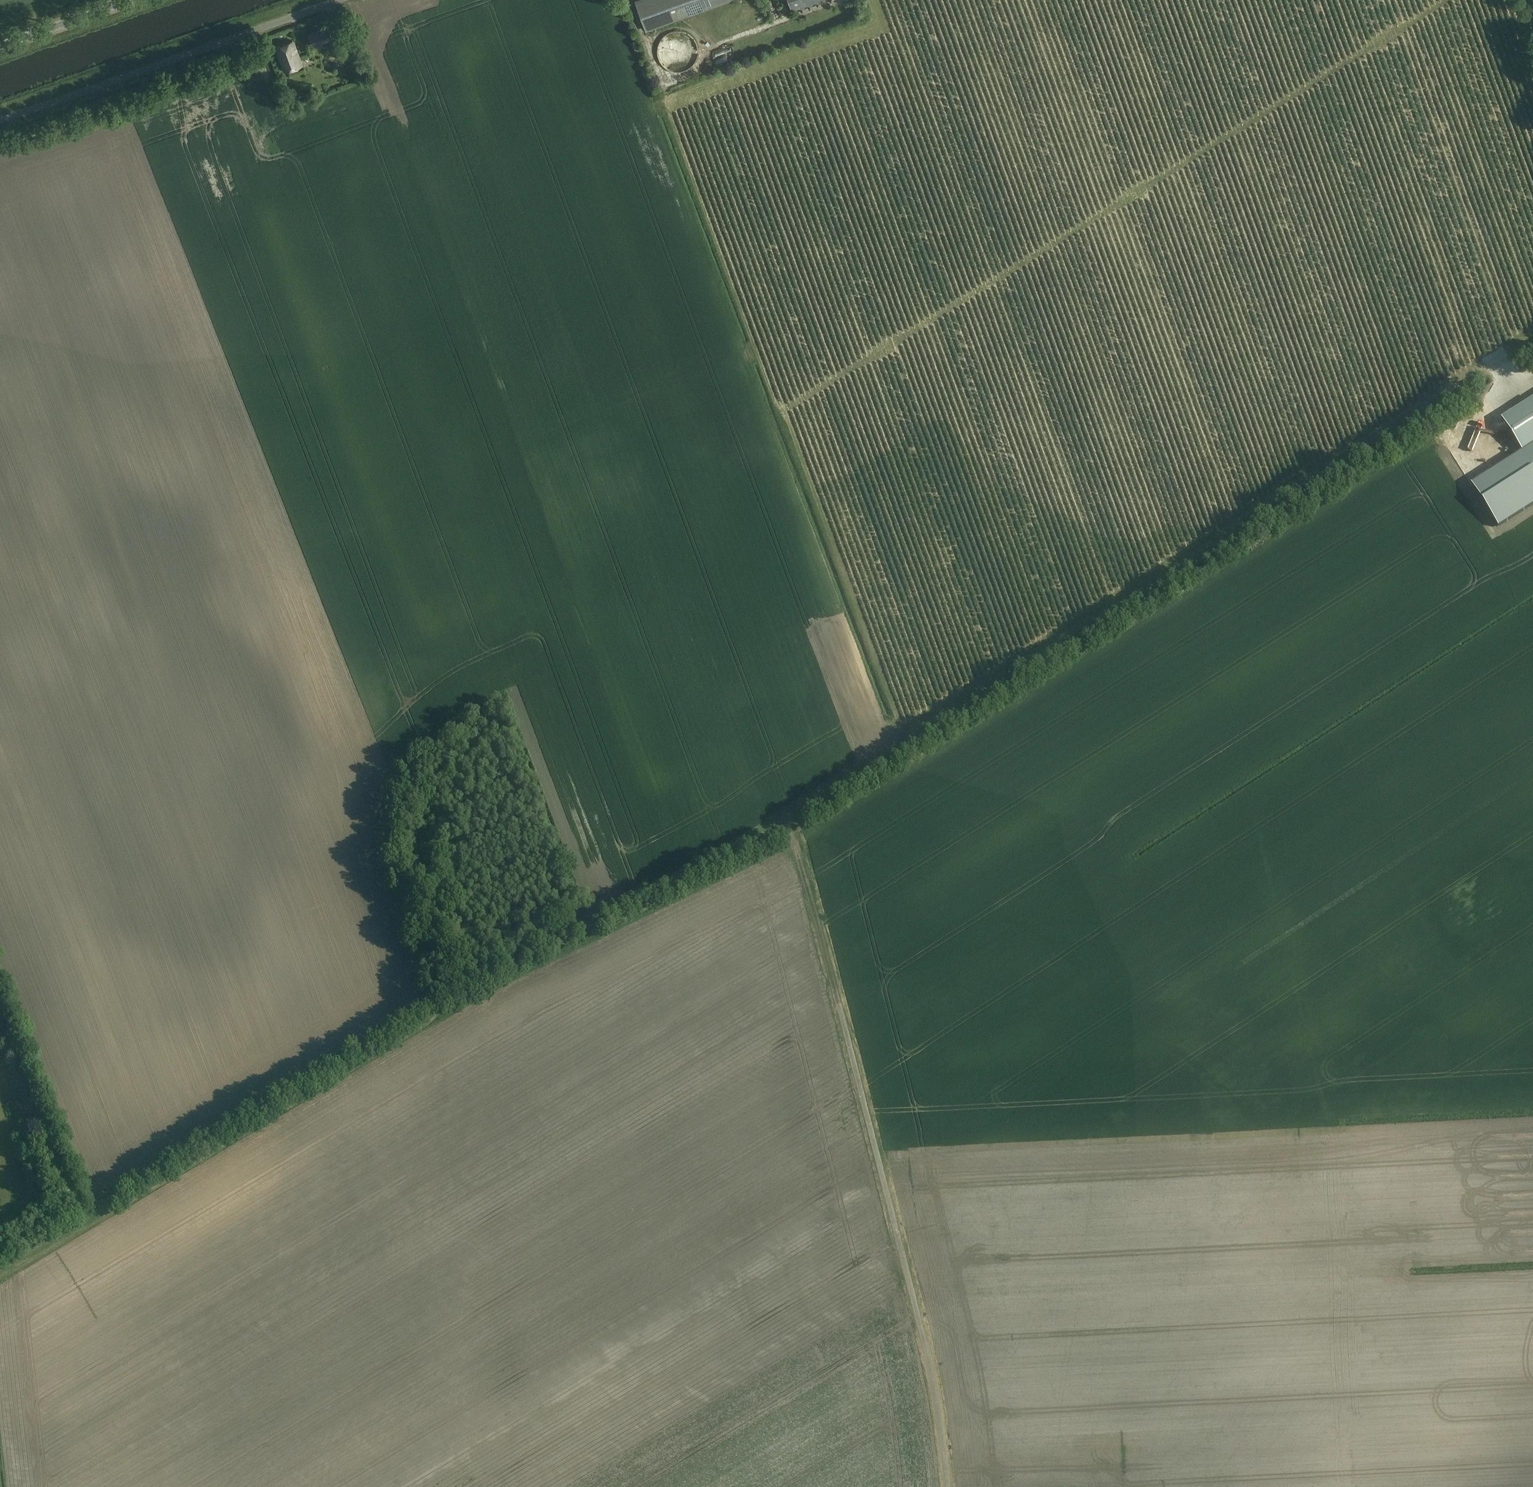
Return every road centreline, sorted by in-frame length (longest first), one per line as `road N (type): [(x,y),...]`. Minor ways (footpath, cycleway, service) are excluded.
road 1 (unclassified): [(946,1486),(927,1365),(785,831)]
road 2 (unclassified): [(337,0),(0,120)]
road 3 (unclassified): [(0,48),(138,0)]

